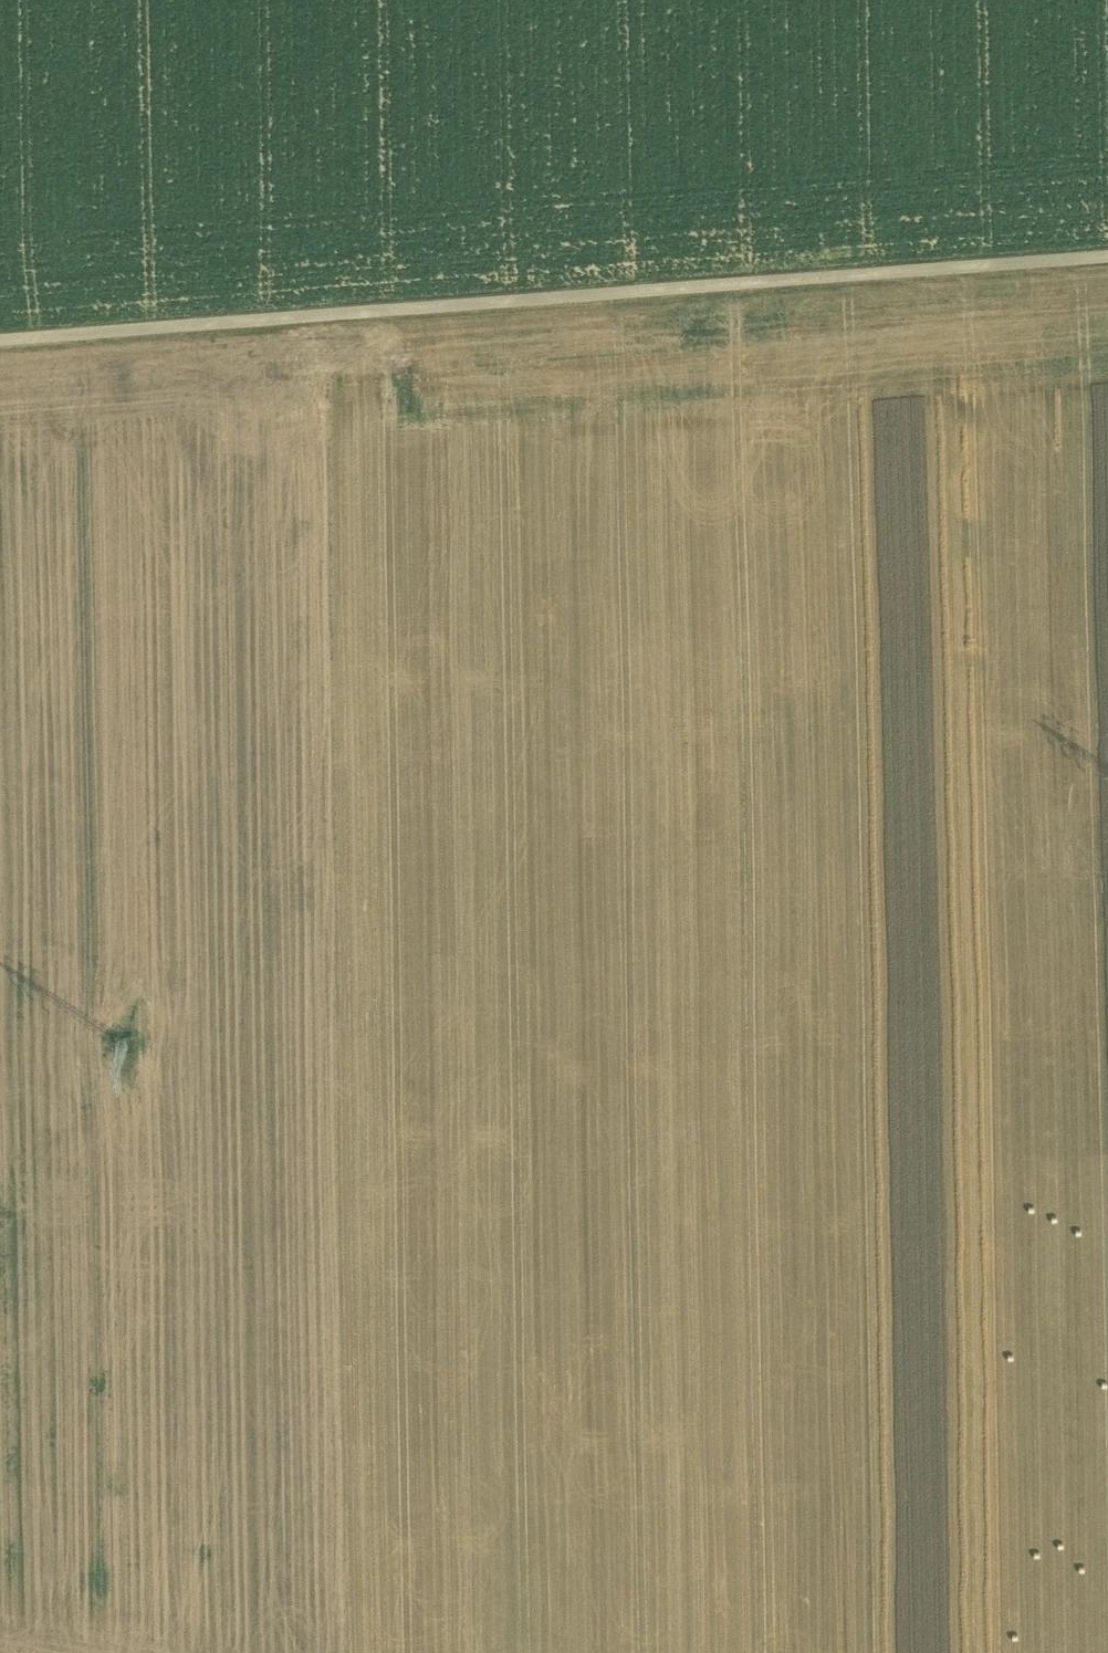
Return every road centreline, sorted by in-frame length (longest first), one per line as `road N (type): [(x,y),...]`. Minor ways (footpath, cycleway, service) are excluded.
road 1 (track): [(0,339),(1107,257)]

